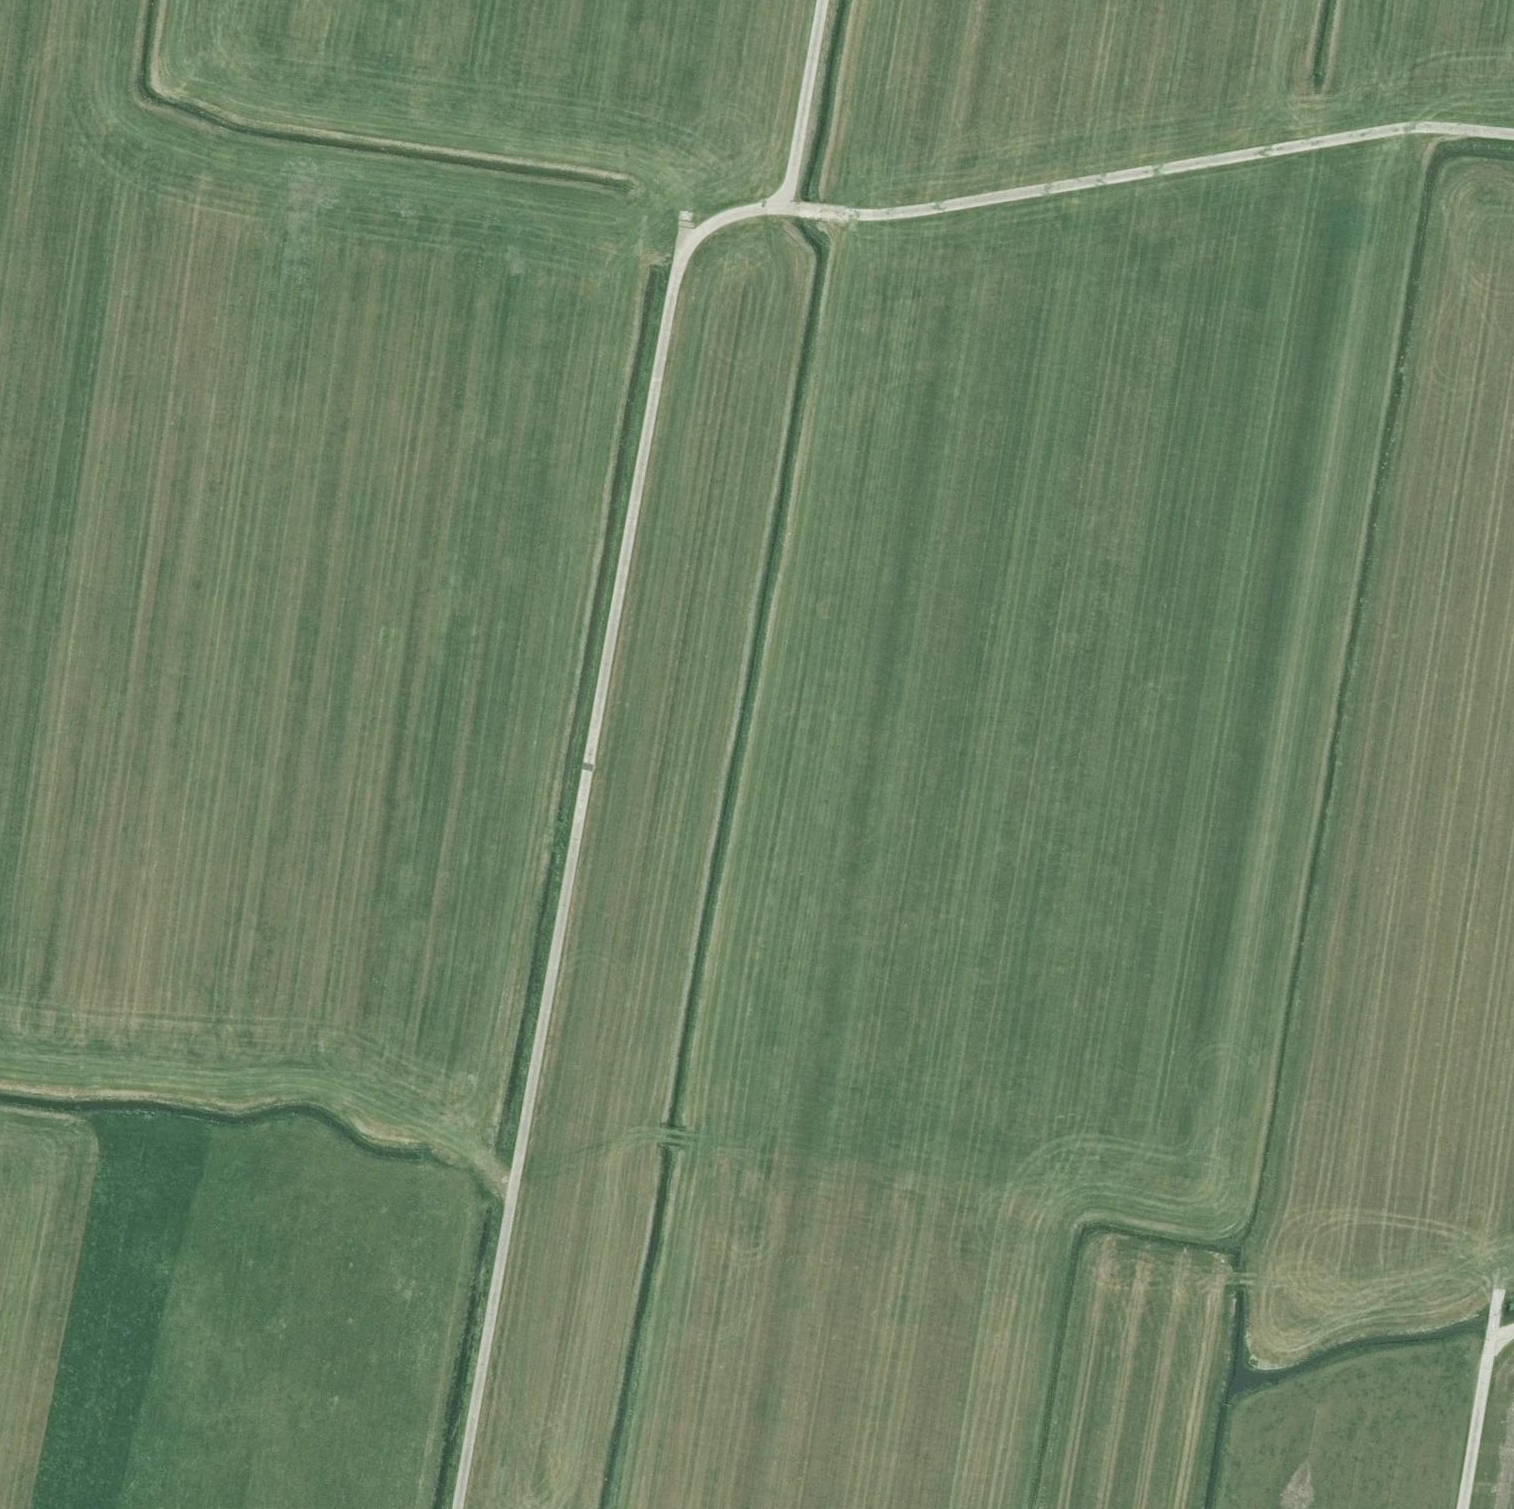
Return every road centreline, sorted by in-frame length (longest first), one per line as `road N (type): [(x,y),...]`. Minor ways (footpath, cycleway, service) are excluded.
road 1 (track): [(457,1508),(685,214),(651,172),(625,163),(234,100),(198,76),(181,42),(181,0)]
road 2 (track): [(683,250),(740,213),(890,216),(1404,130),(1513,137)]
road 3 (track): [(783,209),(823,0)]

